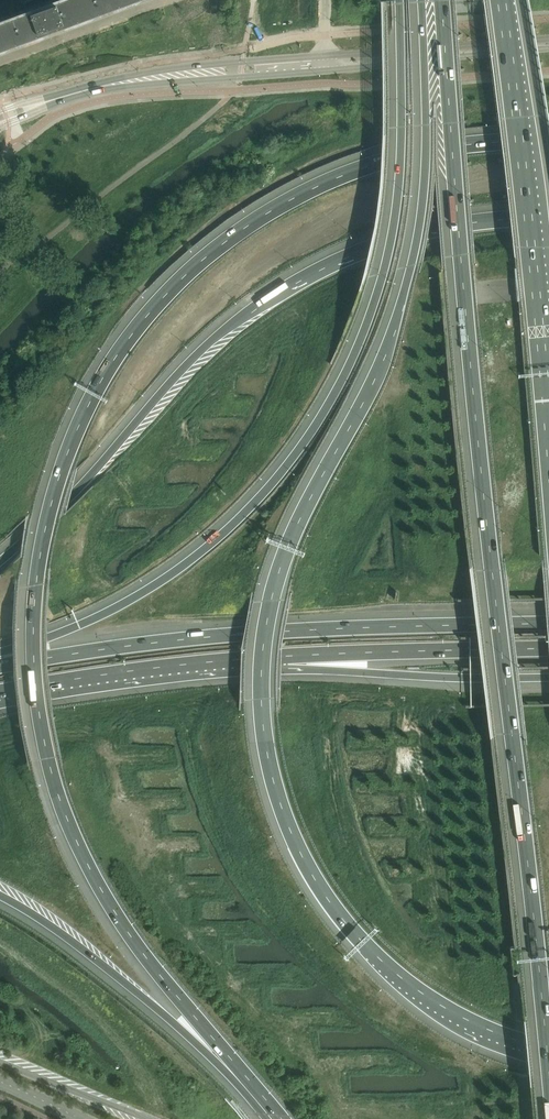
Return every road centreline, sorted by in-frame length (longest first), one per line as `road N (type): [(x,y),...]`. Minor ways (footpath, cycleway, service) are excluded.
road 1 (motorway): [(548,142),(437,148),(375,161),(254,217),(174,281),(122,341),(62,455),(33,584),(34,689),(49,767),(114,911),(237,1073)]
road 2 (motorway): [(421,0),(417,237),(376,380),(281,567),(263,647),(264,727),(291,833),(356,931),(443,1012),(548,1057)]
road 3 (motorway): [(442,0),(493,563),(548,1059)]
road 4 (motorway): [(397,0),(400,181),(388,254),(369,320),(313,432),(254,505),(199,556),(80,626),(0,653)]
road 5 (motorway): [(548,218),(457,225),(397,239),(288,288),(205,347),(75,493),(0,562)]
road 6 (motorway): [(548,623),(205,637),(0,667)]
road 7 (motorway): [(548,372),(504,0)]
road 8 (motorway): [(0,895),(65,934),(237,1073)]
road 9 (motorway): [(0,696),(289,661)]
road 10 (motorway): [(289,661),(385,674),(548,678)]
road 11 (motorway): [(289,661),(548,648)]
road 12 (tertiary): [(548,39),(325,56)]
road 13 (tertiary): [(326,71),(548,48)]
road 14 (secondary): [(140,1118),(0,1062)]
road 15 (tertiary): [(325,56),(176,75)]
road 16 (tertiary): [(176,75),(326,71)]

